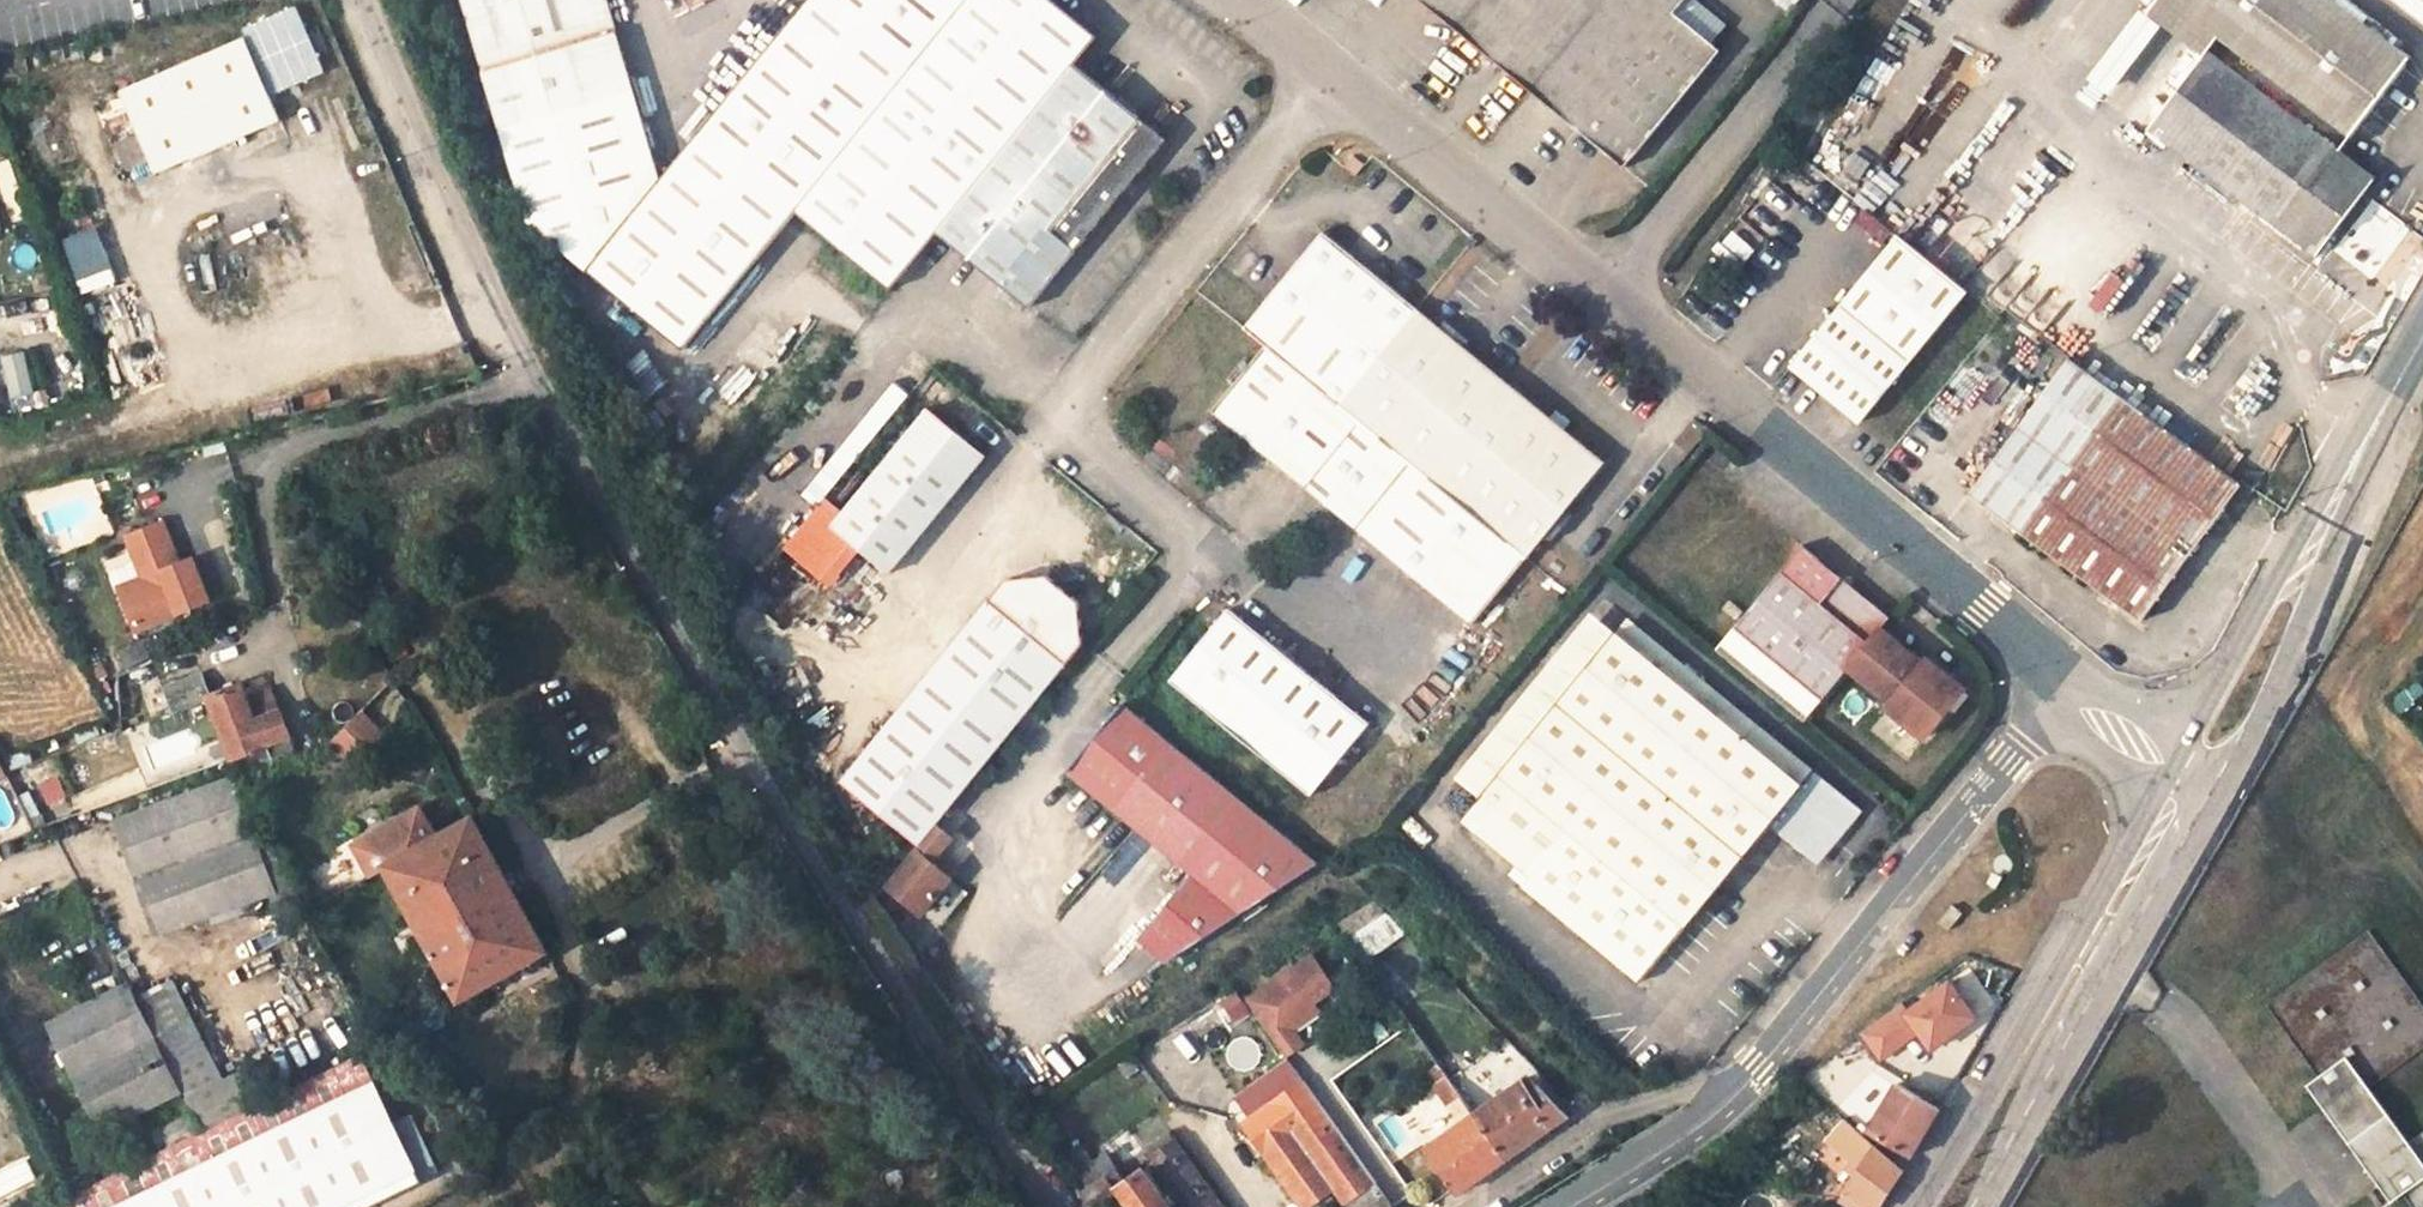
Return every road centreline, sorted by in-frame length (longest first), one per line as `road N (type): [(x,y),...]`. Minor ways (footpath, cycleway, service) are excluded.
road 1 (residential): [(350,0),(533,378),(636,562),(998,1137),(1060,1206)]
road 2 (residential): [(2067,682),(1244,0)]
road 3 (residential): [(2067,682),(1755,1063),(1677,1132),(1548,1206)]
road 4 (tertiary): [(2422,326),(2188,732)]
road 5 (tertiary): [(2234,770),(2422,362)]
road 6 (tertiary): [(2075,939),(1911,1206)]
road 7 (residential): [(1996,1192),(2027,1094),(2104,955)]
road 8 (tertiary): [(1996,1192),(2125,966)]
road 9 (tertiary): [(2125,966),(2234,770)]
road 10 (residential): [(2104,955),(2197,783)]
road 11 (tertiary): [(2161,780),(2075,939)]
road 12 (residential): [(2067,682),(2074,730),(2133,775),(2161,780)]
road 13 (residential): [(2188,732),(2105,687),(2067,682)]

